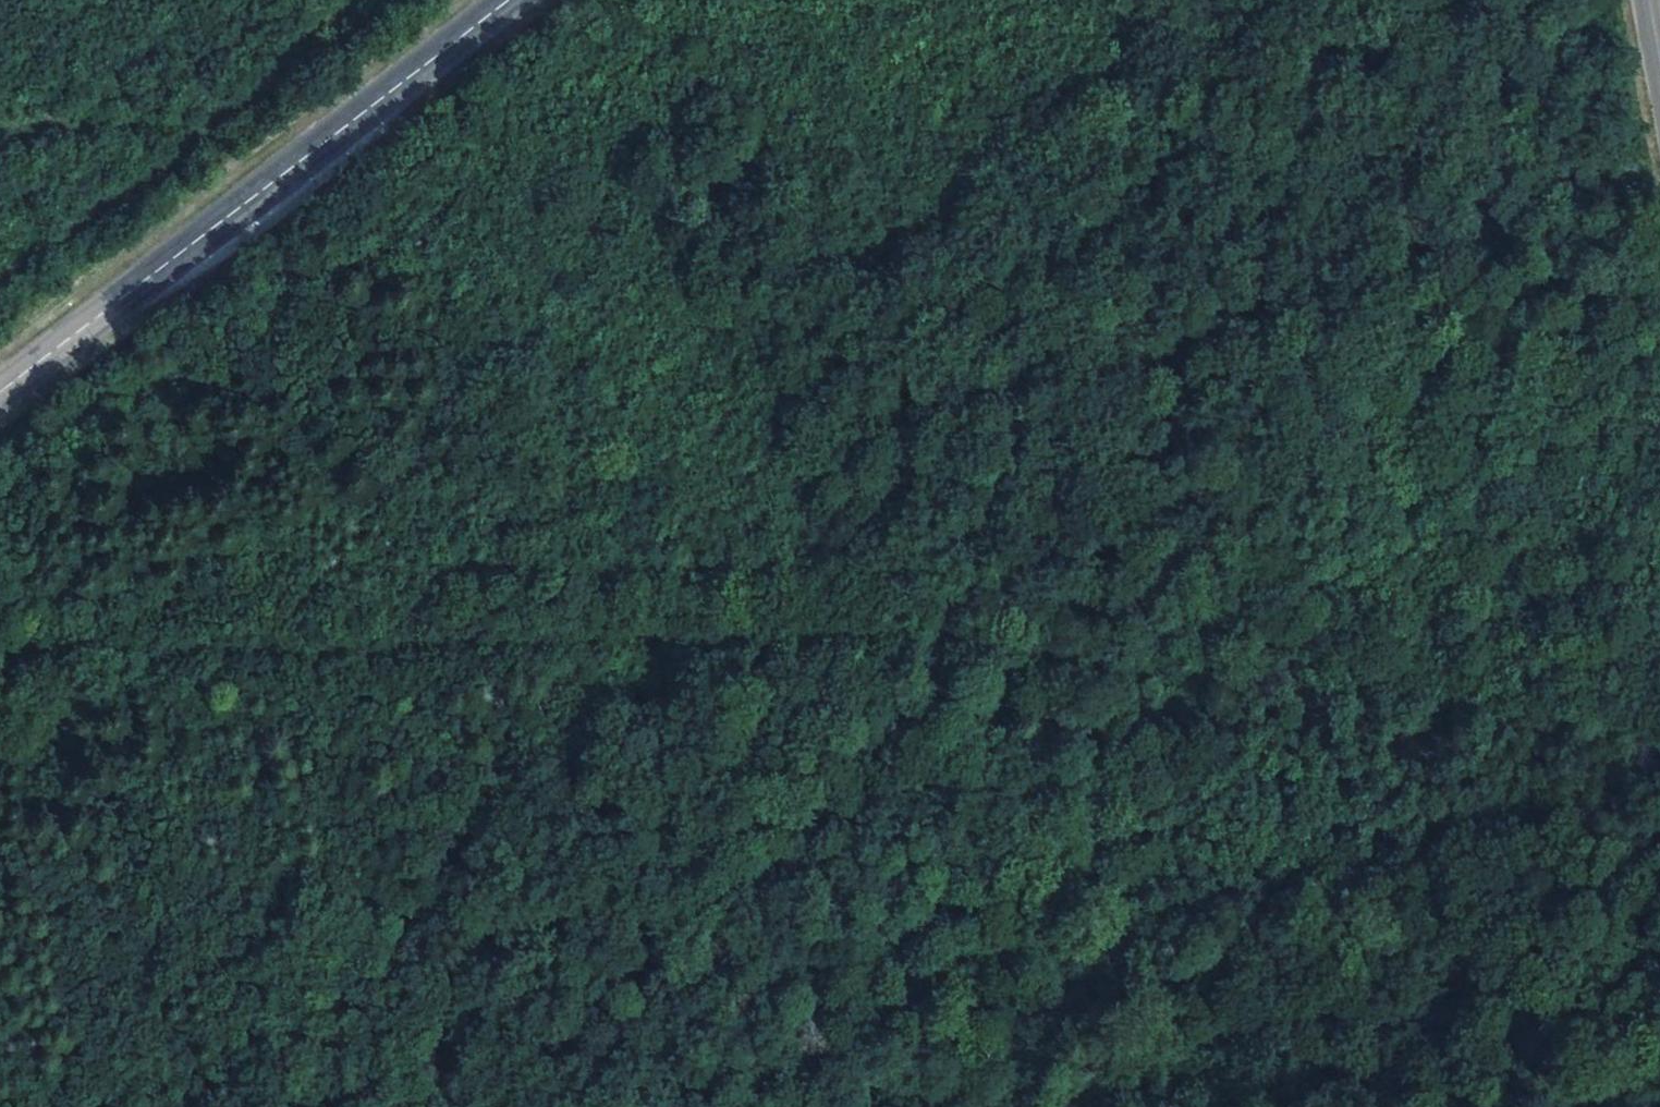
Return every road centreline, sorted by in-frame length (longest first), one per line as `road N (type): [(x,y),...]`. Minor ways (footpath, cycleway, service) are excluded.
road 1 (secondary): [(0,390),(508,0)]
road 2 (track): [(1247,686),(1659,723)]

